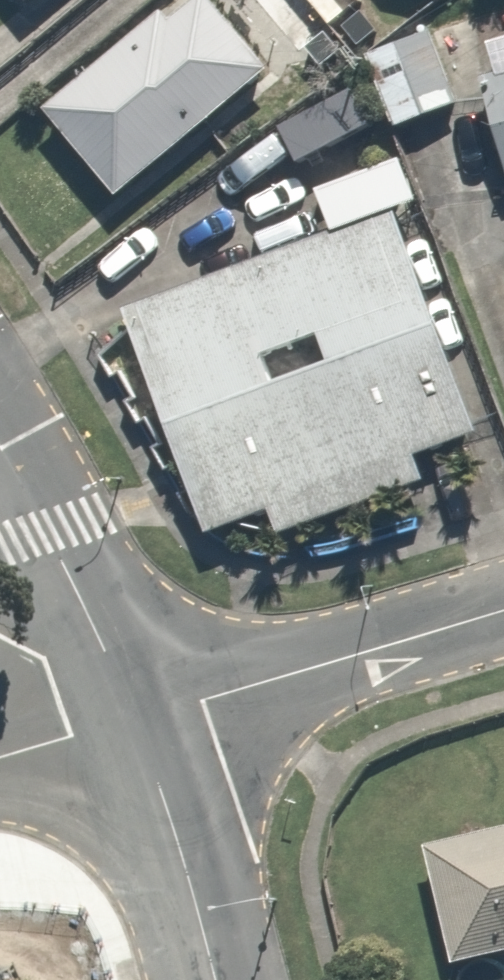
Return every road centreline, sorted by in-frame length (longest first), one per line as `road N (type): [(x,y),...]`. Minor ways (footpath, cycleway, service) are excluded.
road 1 (residential): [(503,609),(138,722)]
road 2 (unclassified): [(138,722),(0,448)]
road 3 (residential): [(214,979),(138,722)]
road 4 (unclassified): [(138,722),(0,761)]

